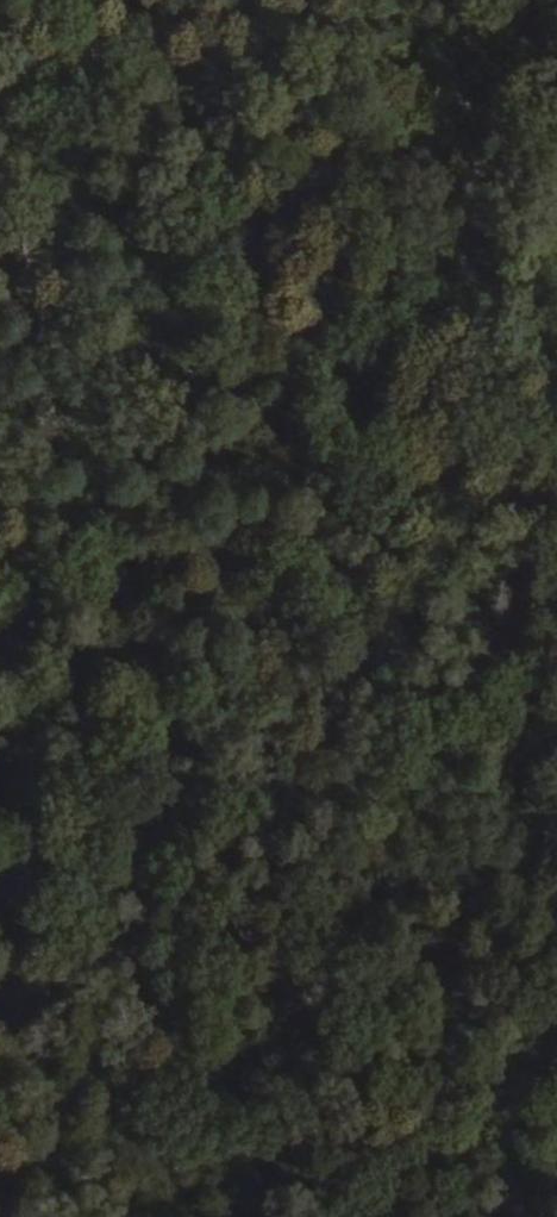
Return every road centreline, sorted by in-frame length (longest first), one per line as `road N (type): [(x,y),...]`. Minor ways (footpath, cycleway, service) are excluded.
road 1 (track): [(392,1216),(0,887)]

